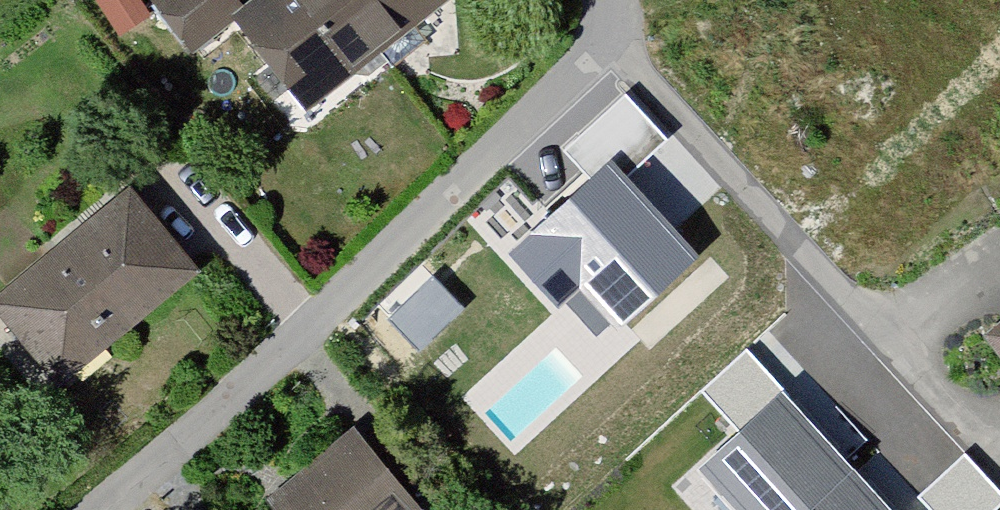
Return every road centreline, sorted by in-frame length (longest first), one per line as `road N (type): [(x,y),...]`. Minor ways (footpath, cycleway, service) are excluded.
road 1 (residential): [(111,509),(212,427),(603,53),(613,0)]

